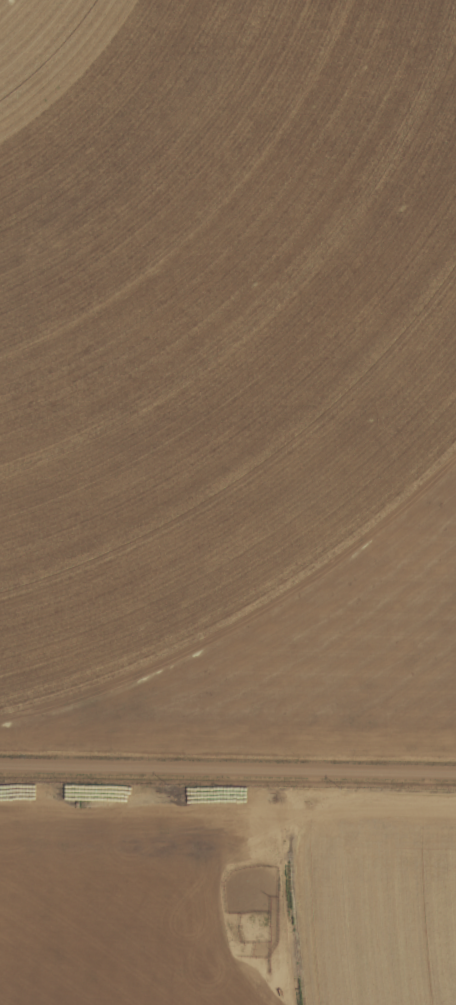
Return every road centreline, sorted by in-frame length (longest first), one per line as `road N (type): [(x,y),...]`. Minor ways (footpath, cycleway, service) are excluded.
road 1 (residential): [(455,773),(0,766)]

